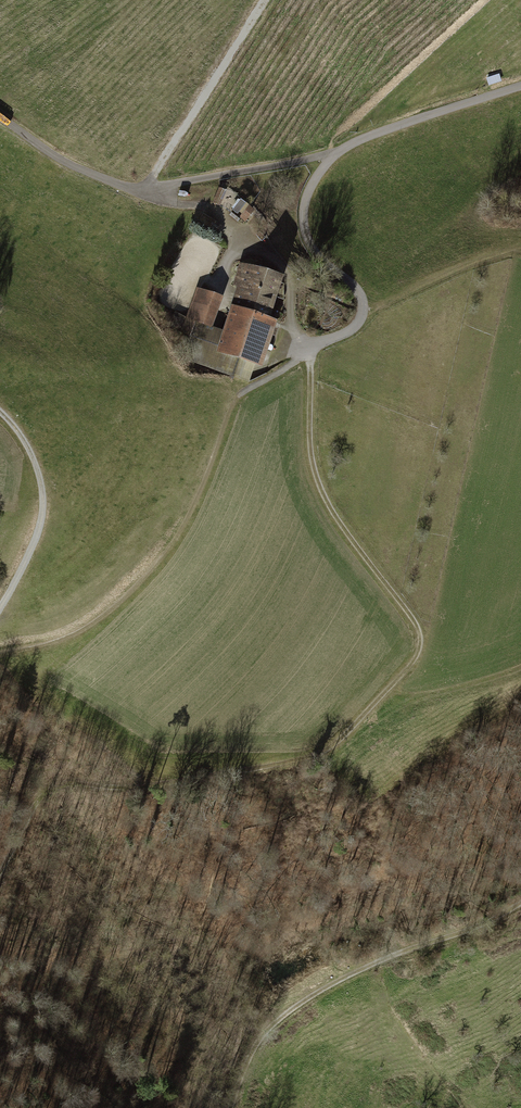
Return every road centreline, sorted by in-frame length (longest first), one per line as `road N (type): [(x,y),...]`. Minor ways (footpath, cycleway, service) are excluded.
road 1 (track): [(0,879),(45,788),(72,781),(168,787),(310,761),(339,742),(415,661),(421,635),(318,481),(310,352)]
road 2 (track): [(310,352),(239,397),(200,497),(150,576),(72,639),(0,656)]
road 3 (track): [(520,903),(318,992),(269,1027),(231,1107)]
road 4 (track): [(310,352),(294,329),(292,285),(281,264),(220,215),(142,192)]
road 5 (track): [(142,192),(268,0)]
road 6 (track): [(0,605),(44,507),(28,446),(0,413)]
road 7 (track): [(341,153),(142,192)]
road 8 (track): [(341,153),(311,187),(303,225),(318,257),(359,292),(361,319)]
road 9 (track): [(520,86),(341,153)]
road 10 (track): [(361,319),(520,247)]
road 11 (track): [(142,192),(50,154),(0,118)]

